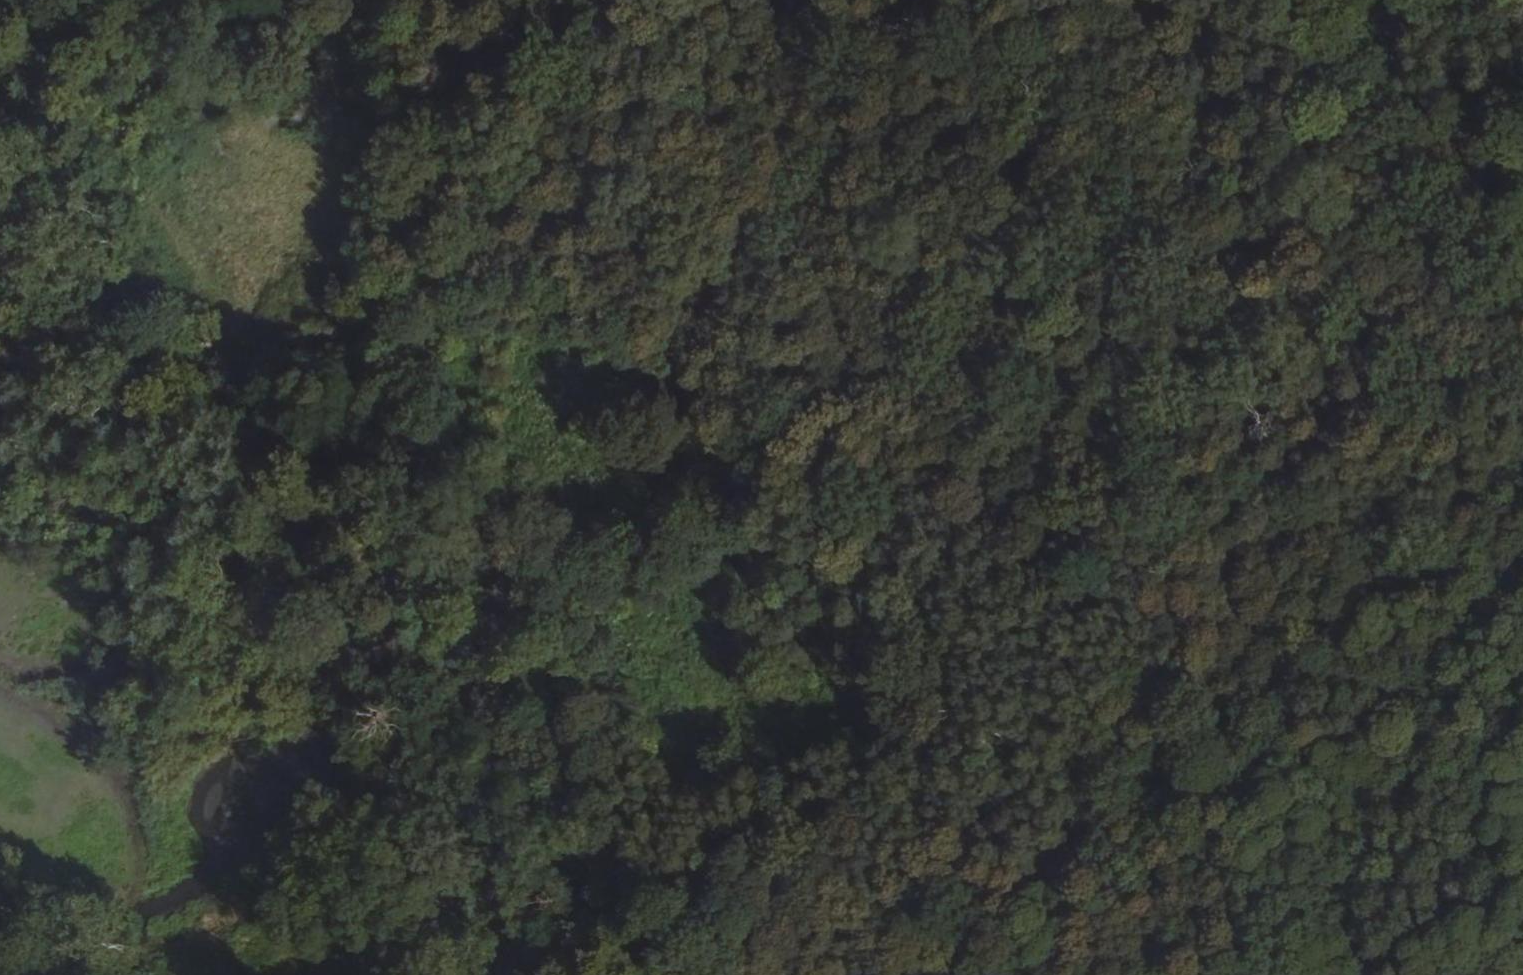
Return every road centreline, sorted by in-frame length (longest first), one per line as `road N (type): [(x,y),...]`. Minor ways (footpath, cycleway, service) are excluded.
road 1 (track): [(0,374),(149,278)]

